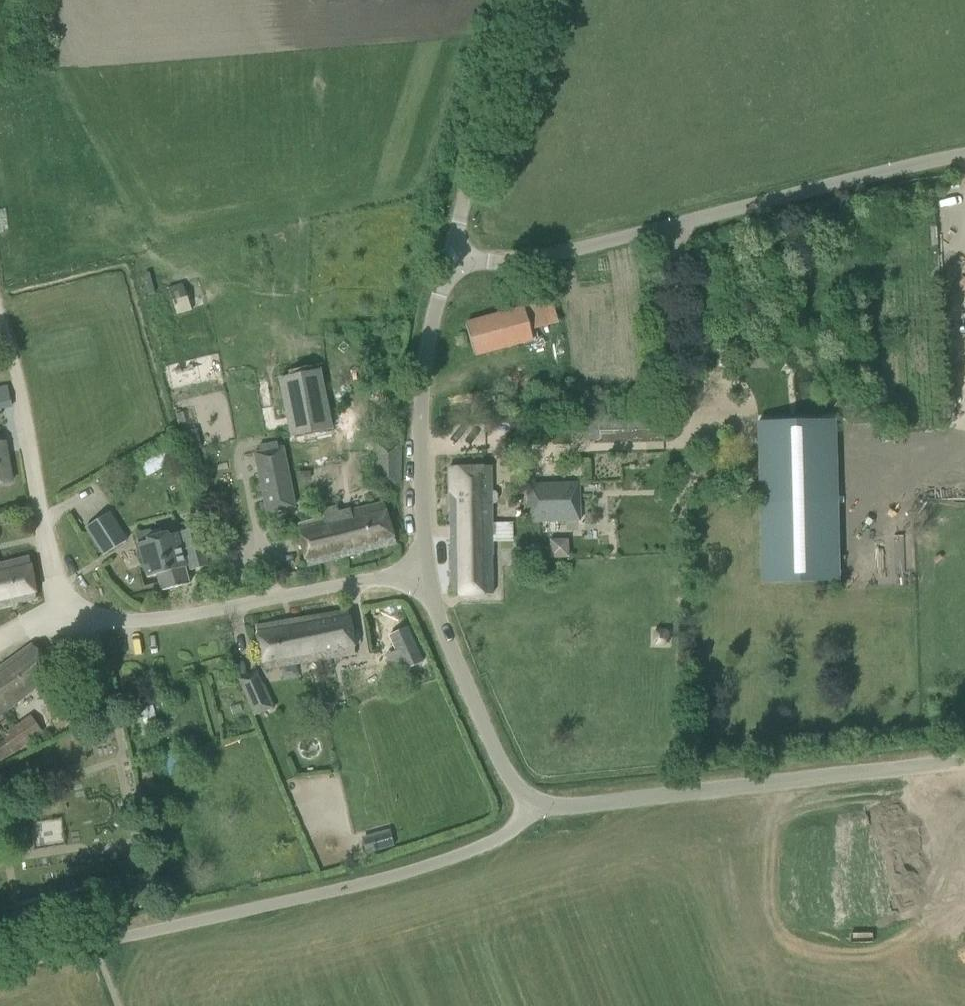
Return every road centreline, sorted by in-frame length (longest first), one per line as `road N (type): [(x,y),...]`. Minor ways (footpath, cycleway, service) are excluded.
road 1 (unclassified): [(0,965),(427,871),(505,841),(536,808)]
road 2 (unclassified): [(450,261),(510,268),(964,163)]
road 3 (unclassified): [(536,808),(654,802),(964,765)]
road 4 (unclassified): [(63,630),(428,577)]
road 5 (track): [(0,317),(63,630)]
road 6 (unclassified): [(428,577),(419,447),(429,350),(450,261)]
road 7 (unclassified): [(450,261),(535,0)]
road 8 (unclassified): [(536,808),(503,769),(428,577)]

